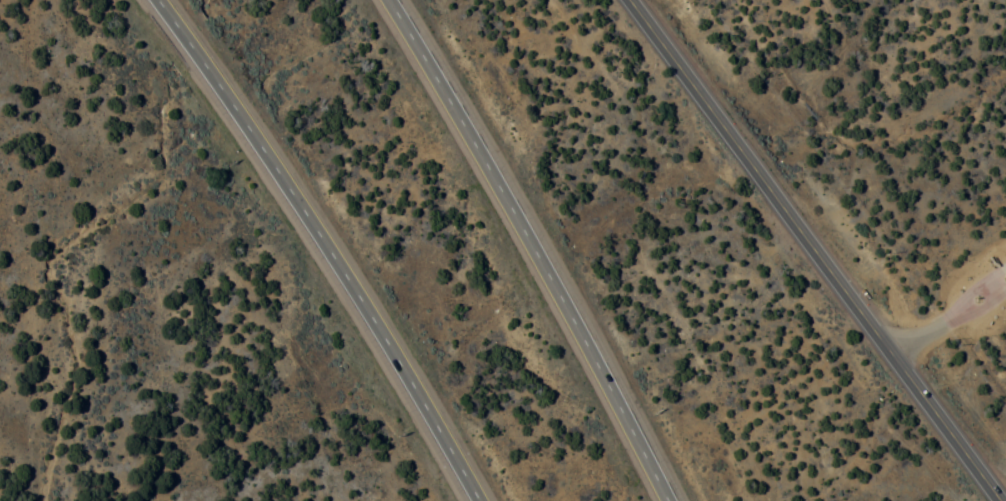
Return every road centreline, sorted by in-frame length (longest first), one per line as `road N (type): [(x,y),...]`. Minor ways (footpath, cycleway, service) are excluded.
road 1 (secondary): [(999,500),(630,0)]
road 2 (motorway): [(123,0),(231,147),(448,500)]
road 3 (motorway): [(667,500),(504,182),(392,0)]
road 4 (residential): [(893,356),(1005,276)]

